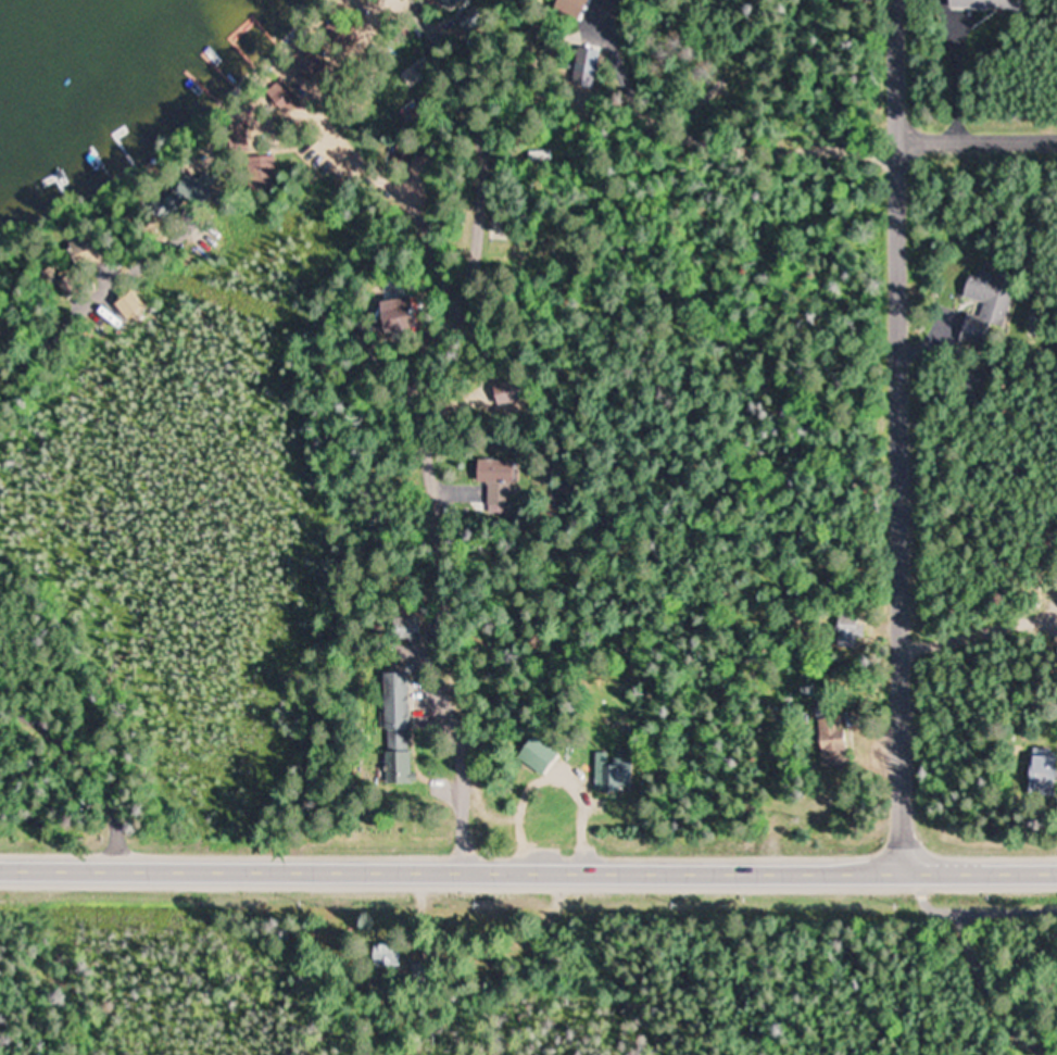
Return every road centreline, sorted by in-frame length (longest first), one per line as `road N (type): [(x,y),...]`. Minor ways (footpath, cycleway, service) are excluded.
road 1 (primary): [(0,868),(1056,866)]
road 2 (residential): [(902,867),(898,0)]
road 3 (residential): [(1056,137),(898,137)]

